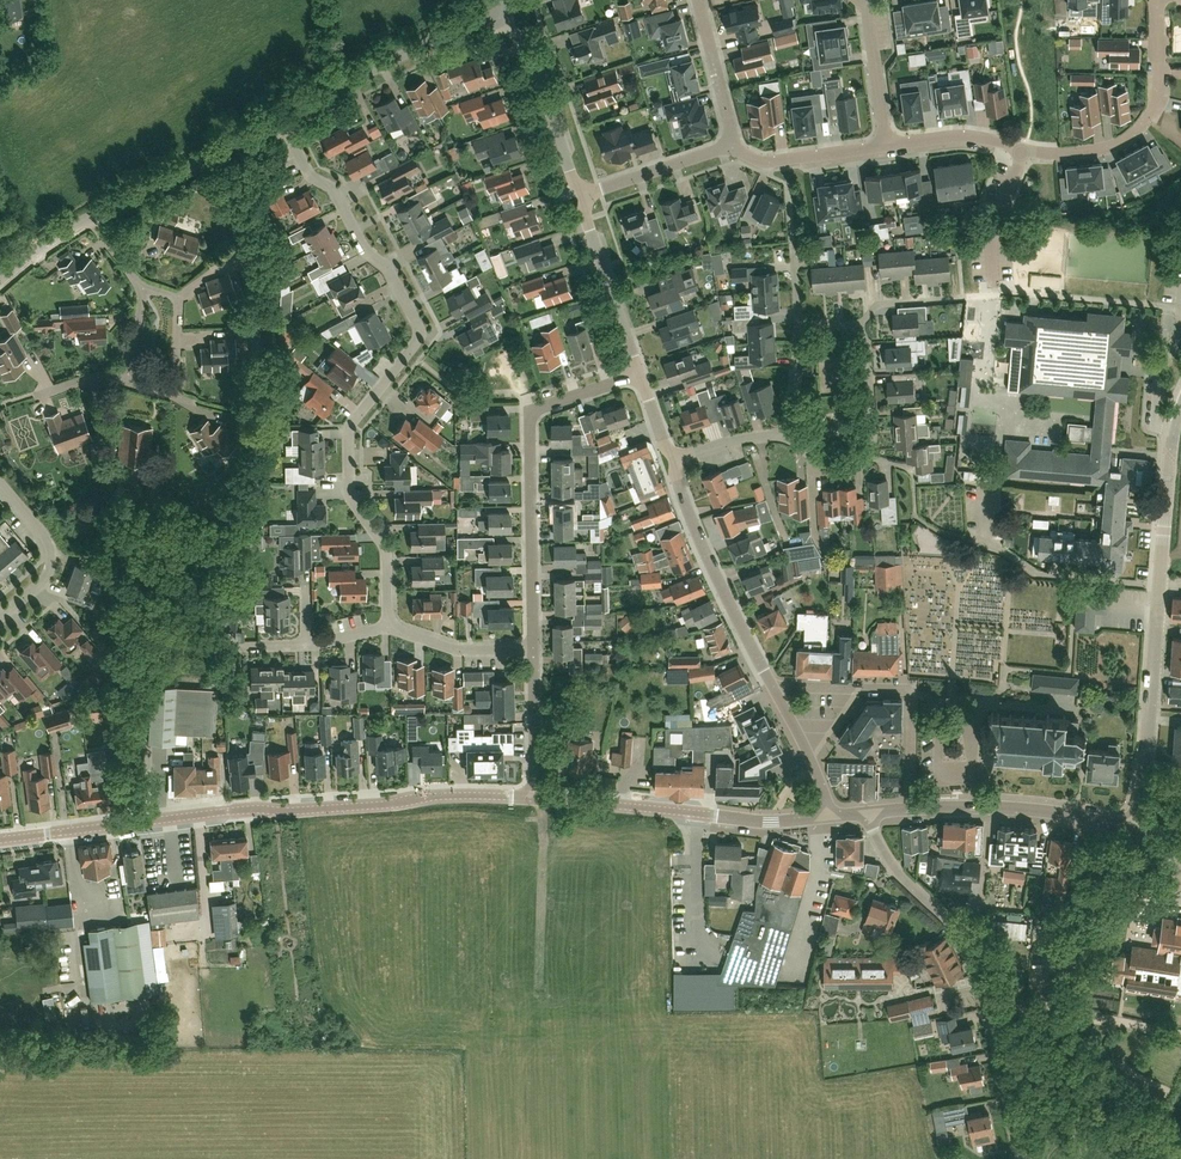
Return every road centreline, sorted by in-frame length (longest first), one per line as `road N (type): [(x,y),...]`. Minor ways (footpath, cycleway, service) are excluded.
road 1 (residential): [(388,627),(383,546),(348,490),(347,430),(408,353),(415,323),(389,270),(363,249),(336,196),(308,172),(278,119)]
road 2 (unclassified): [(1131,829),(1180,407)]
road 3 (secondary): [(129,824),(417,798),(534,798)]
road 4 (tertiary): [(830,817),(814,766),(713,573),(670,460)]
road 5 (tertiary): [(1022,1158),(978,961),(884,854),(869,814)]
road 6 (residential): [(534,651),(533,410),(638,374)]
road 7 (residential): [(129,824),(140,628),(137,496)]
road 8 (residential): [(864,326),(876,305),(995,293),(992,235),(1023,151)]
road 9 (secondary): [(869,814),(989,807),(1131,829)]
road 10 (residential): [(1023,151),(1102,149),(1145,122),(1159,76),(1155,0)]
road 11 (residential): [(278,119),(458,27),(500,23)]
road 12 (residential): [(789,431),(816,462),(866,454),(864,326)]
road 13 (residential): [(91,217),(278,119)]
road 14 (tertiary): [(579,197),(532,66),(500,23)]
road 15 (tertiary): [(638,374),(579,197)]
road 16 (secondary): [(534,798),(715,816)]
road 17 (residential): [(0,485),(51,554),(50,573),(0,619)]
road 18 (residential): [(789,431),(799,329),(864,326)]
road 19 (residential): [(734,145),(579,197)]
road 20 (residential): [(886,146),(760,162),(734,145)]
road 21 (track): [(978,961),(989,807)]
road 22 (residential): [(534,651),(448,648),(388,627)]
road 23 (residential): [(699,0),(734,145)]
road 24 (residential): [(863,0),(886,146)]
road 25 (residential): [(534,798),(534,651)]
road 26 (residential): [(1023,151),(980,138),(886,146)]
road 27 (residential): [(173,395),(176,296),(142,289)]
road 28 (secondary): [(0,840),(129,824)]
road 29 (residential): [(670,460),(789,431)]

